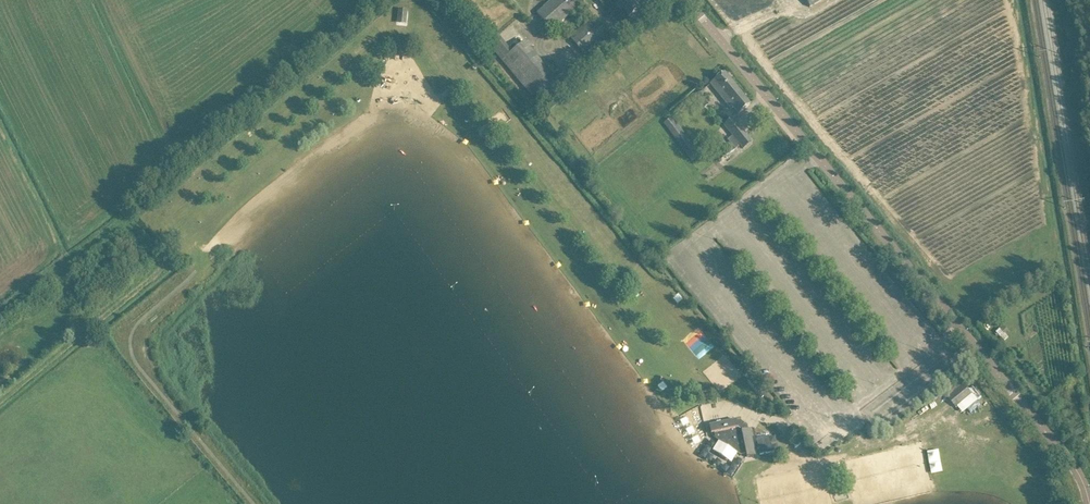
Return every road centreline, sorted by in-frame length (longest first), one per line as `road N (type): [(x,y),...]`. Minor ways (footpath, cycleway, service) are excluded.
road 1 (unclassified): [(1089,503),(1062,452),(687,0)]

